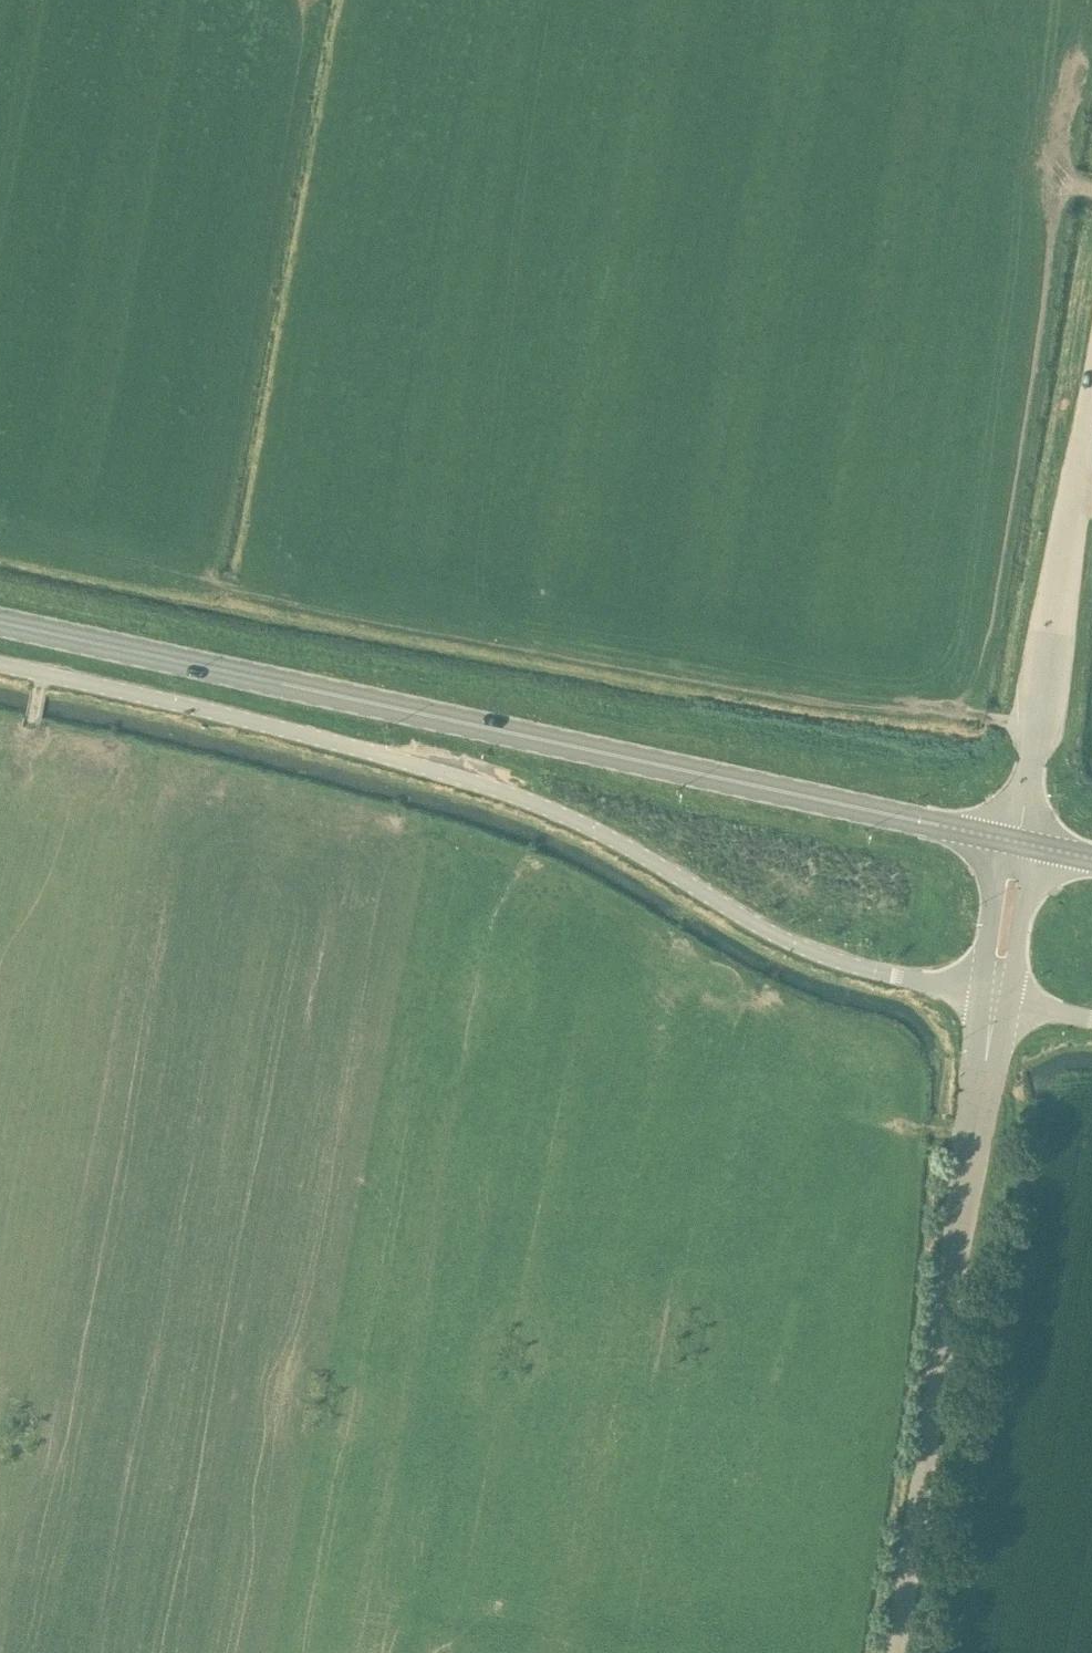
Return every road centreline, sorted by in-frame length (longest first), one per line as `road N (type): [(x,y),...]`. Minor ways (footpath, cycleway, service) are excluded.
road 1 (unclassified): [(995,998),(848,964),(783,940),(571,820),(485,788),(0,667)]
road 2 (secondary): [(1018,839),(0,624)]
road 3 (unclassified): [(890,1652),(924,1489),(995,998)]
road 4 (unclassified): [(1018,839),(1091,390)]
road 5 (unclassified): [(995,998),(1018,839)]

